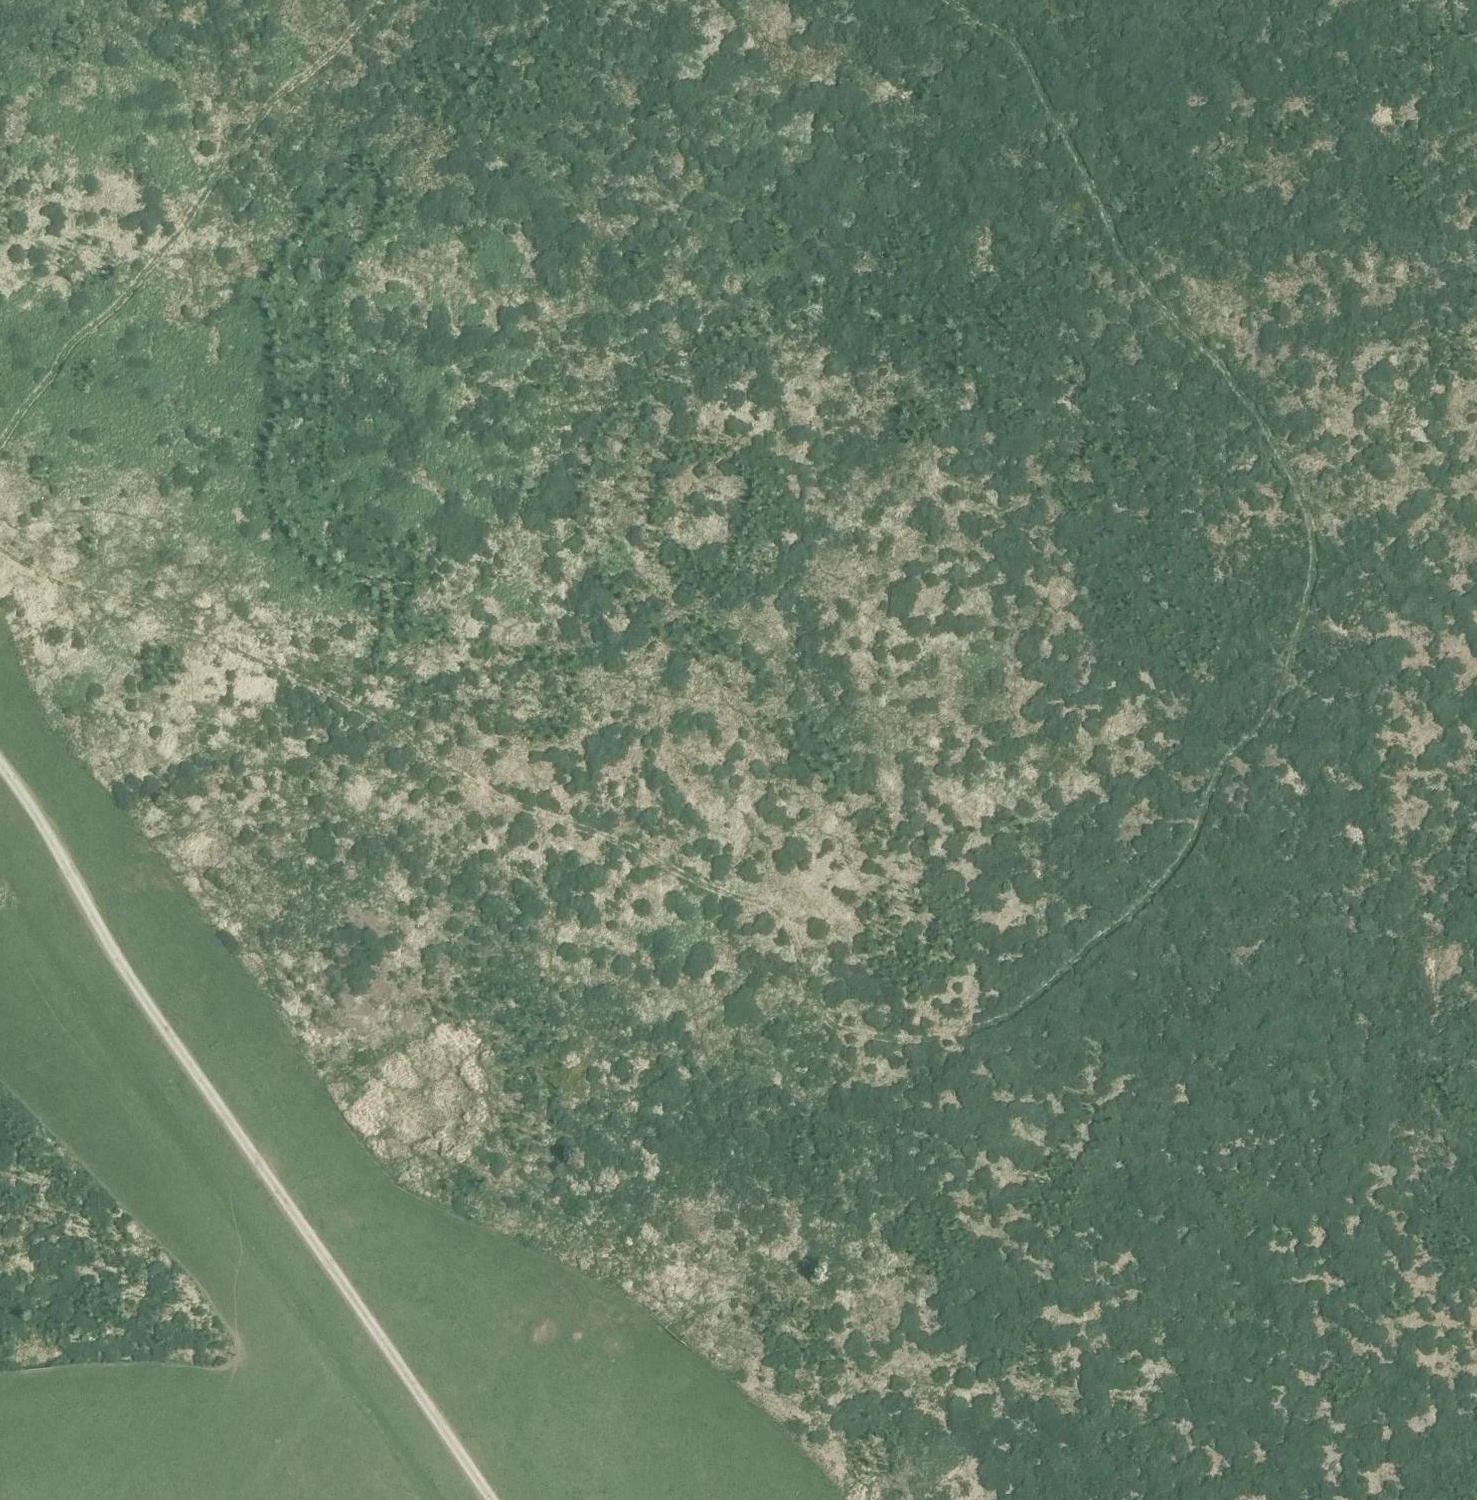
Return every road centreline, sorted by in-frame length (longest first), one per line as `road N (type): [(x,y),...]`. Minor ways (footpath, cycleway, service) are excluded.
road 1 (track): [(0,772),(144,1000),(490,1499)]

